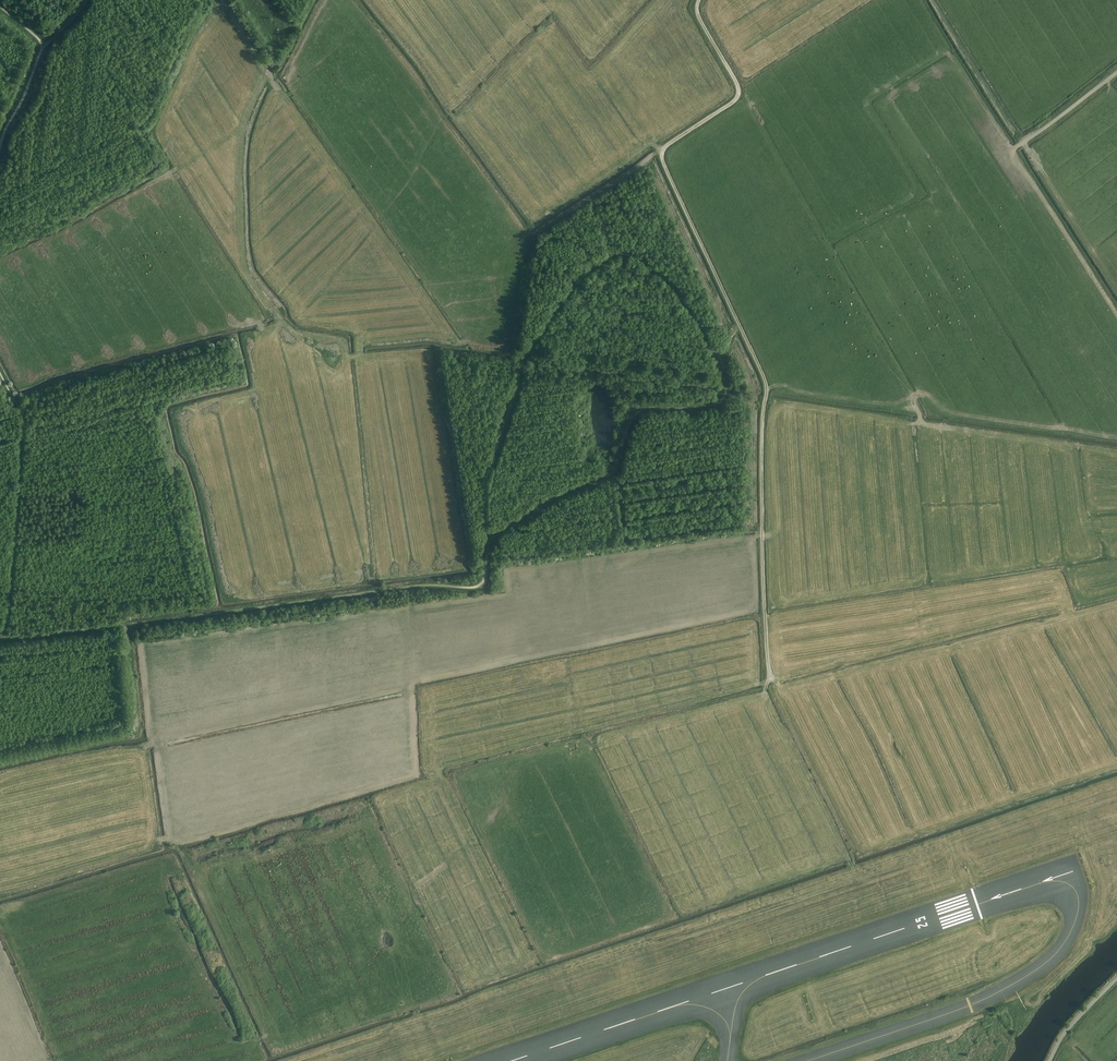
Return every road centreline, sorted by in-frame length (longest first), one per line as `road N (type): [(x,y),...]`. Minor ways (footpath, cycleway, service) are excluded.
road 1 (track): [(770,678),(767,386),(663,154),(738,98),(737,81),(699,16),(701,0)]

